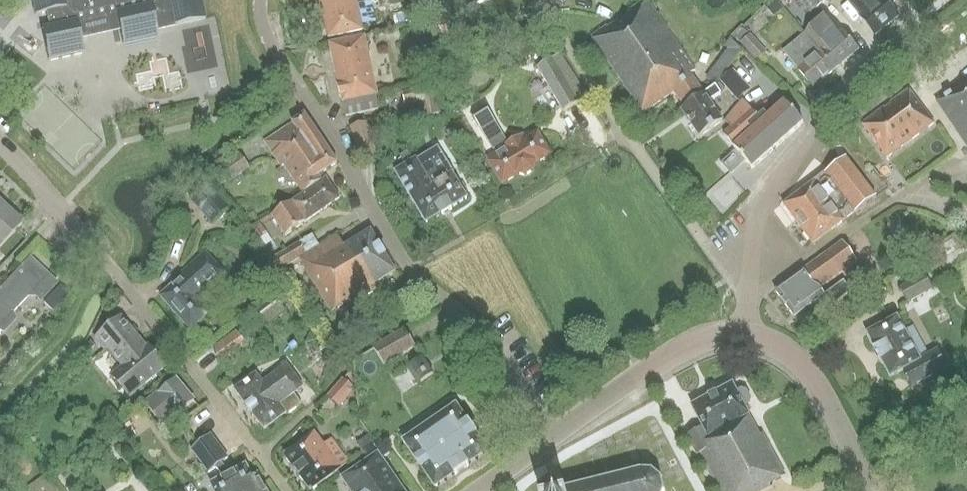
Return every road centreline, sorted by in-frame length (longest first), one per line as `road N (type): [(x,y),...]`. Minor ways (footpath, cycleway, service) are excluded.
road 1 (residential): [(746,335),(764,197),(835,94),(919,24)]
road 2 (tertiary): [(476,490),(686,347),(715,335),(746,335)]
road 3 (tertiary): [(877,490),(806,366),(746,335)]
road 4 (residential): [(109,264),(0,149)]

